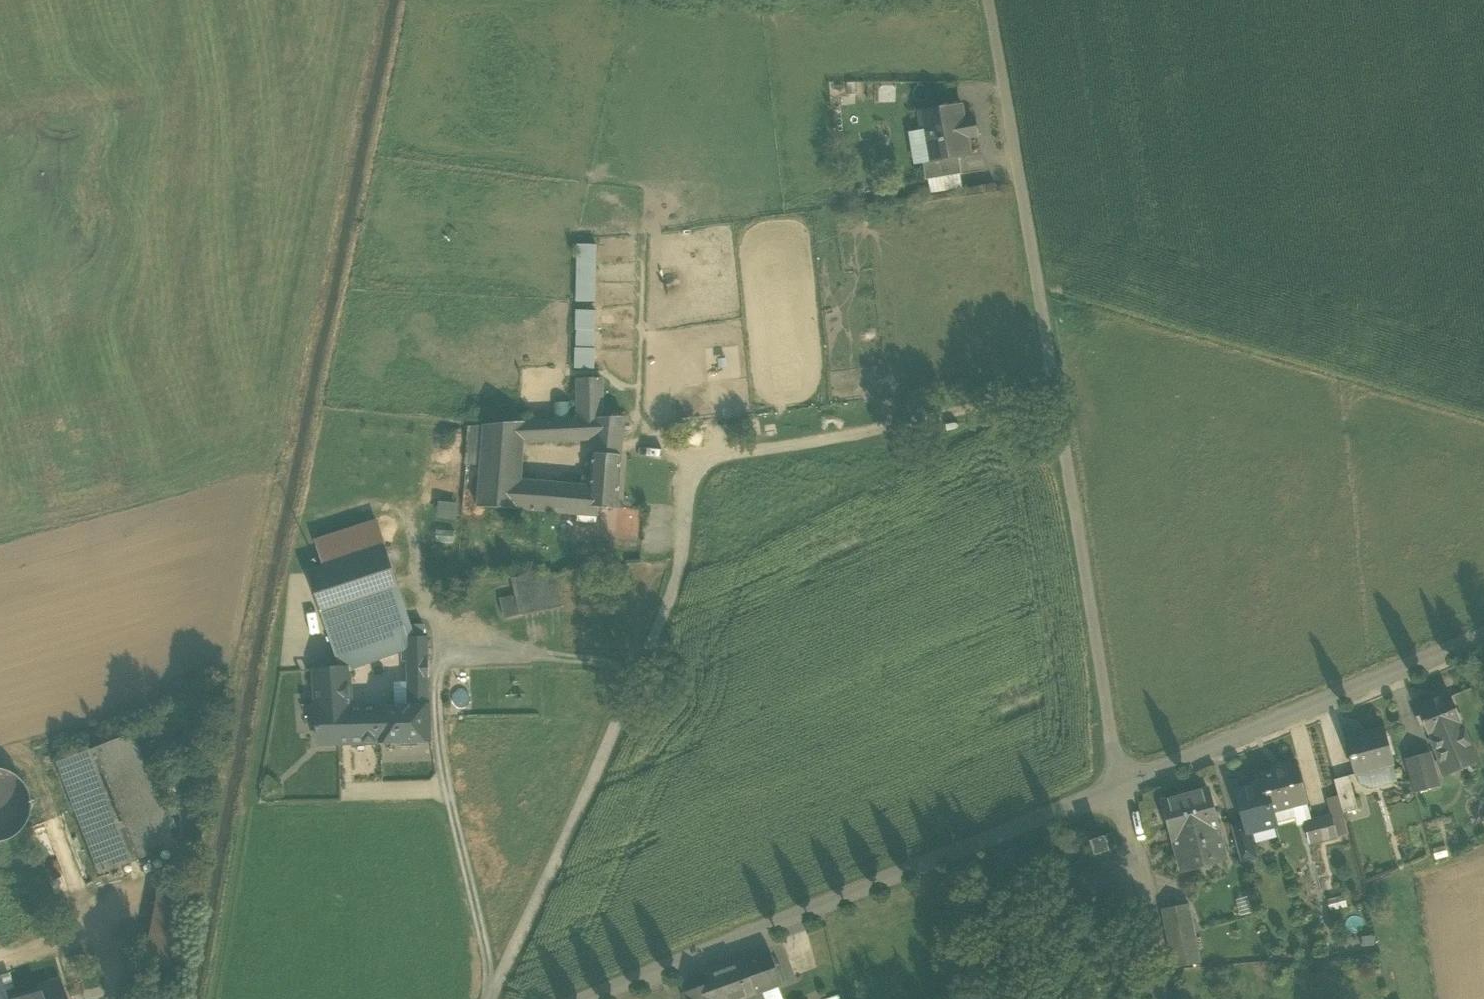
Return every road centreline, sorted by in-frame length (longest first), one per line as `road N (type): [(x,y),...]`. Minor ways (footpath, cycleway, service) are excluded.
road 1 (unclassified): [(1110,721),(986,0)]
road 2 (unclassified): [(1122,789),(583,998)]
road 3 (unclassified): [(1483,638),(1122,789)]

